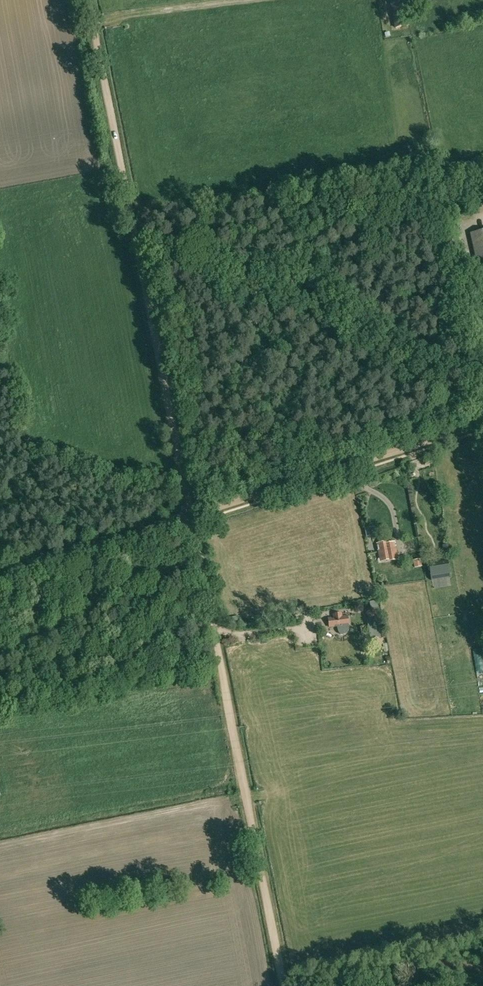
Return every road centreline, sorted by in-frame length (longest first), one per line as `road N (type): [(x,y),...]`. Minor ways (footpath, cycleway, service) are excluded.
road 1 (track): [(191,514),(89,0)]
road 2 (track): [(192,521),(285,985)]
road 3 (track): [(191,514),(482,421)]
road 4 (track): [(0,575),(191,514)]

